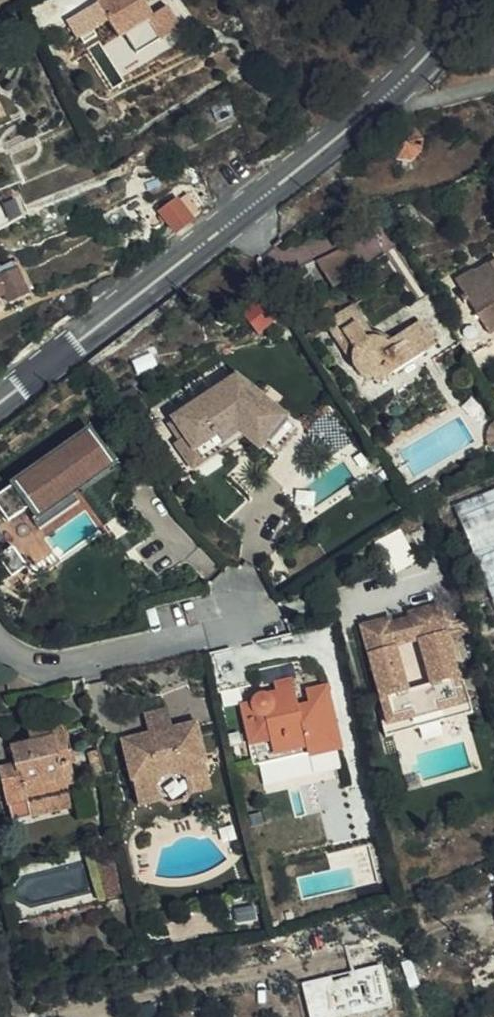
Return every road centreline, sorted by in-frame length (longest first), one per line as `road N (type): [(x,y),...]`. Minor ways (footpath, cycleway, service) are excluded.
road 1 (secondary): [(0,401),(351,127),(449,34),(470,0)]
road 2 (residential): [(244,613),(216,631),(77,665),(12,655),(0,643)]

